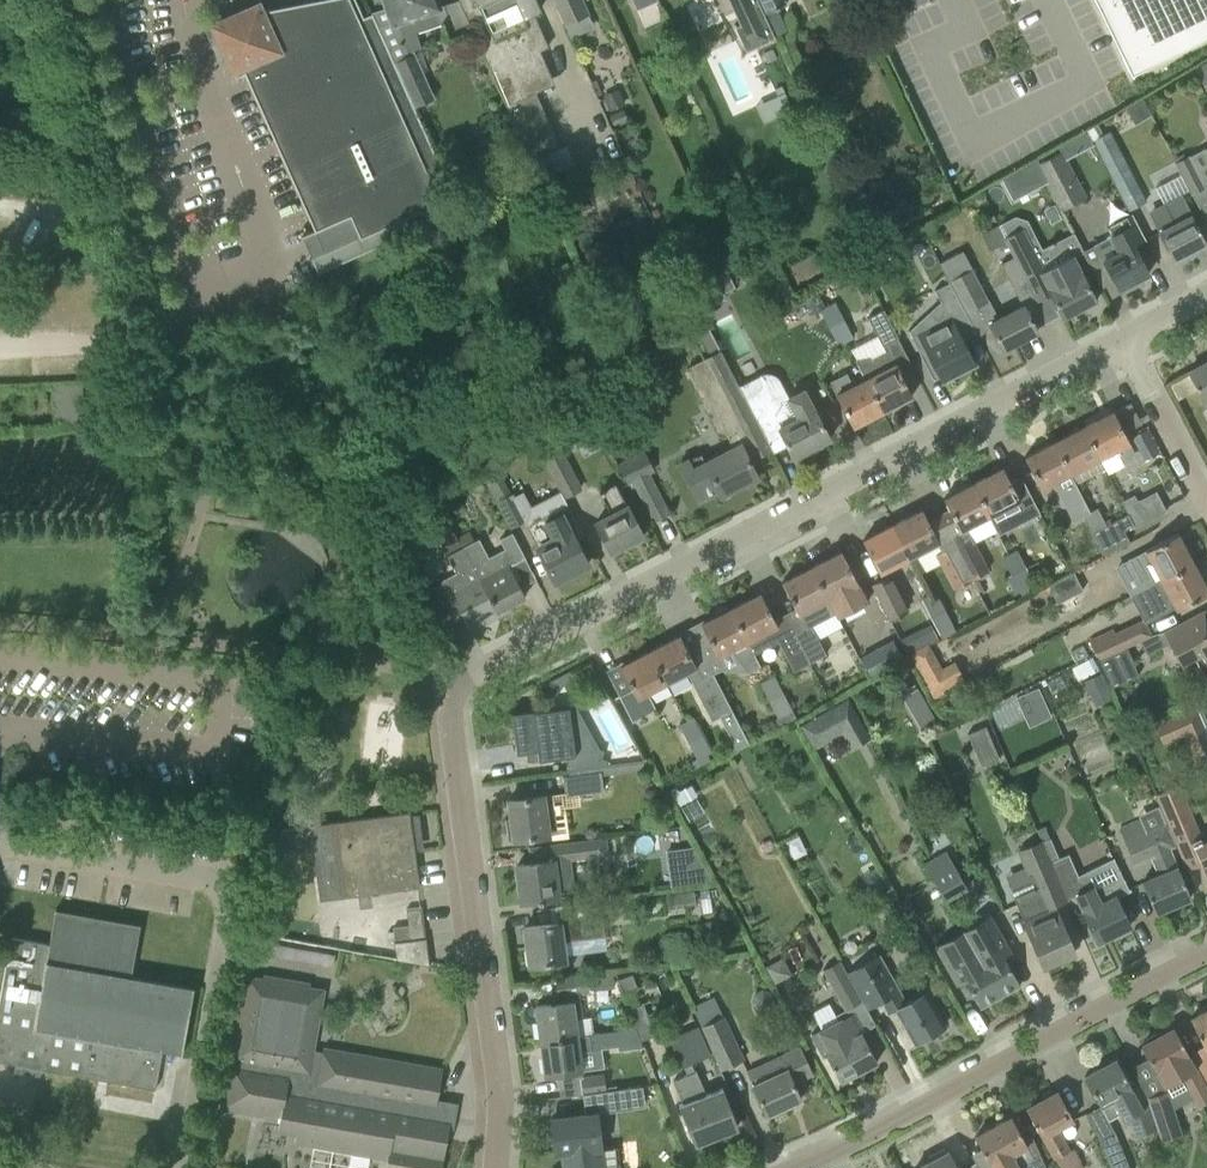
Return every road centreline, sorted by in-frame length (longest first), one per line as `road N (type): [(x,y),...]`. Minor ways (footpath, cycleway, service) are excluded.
road 1 (residential): [(495,1167),(498,1070),(453,693),(468,675),(1124,337)]
road 2 (residential): [(0,842),(221,889),(177,1167)]
road 3 (residential): [(797,1167),(1206,953)]
road 4 (residential): [(1206,500),(1124,337)]

